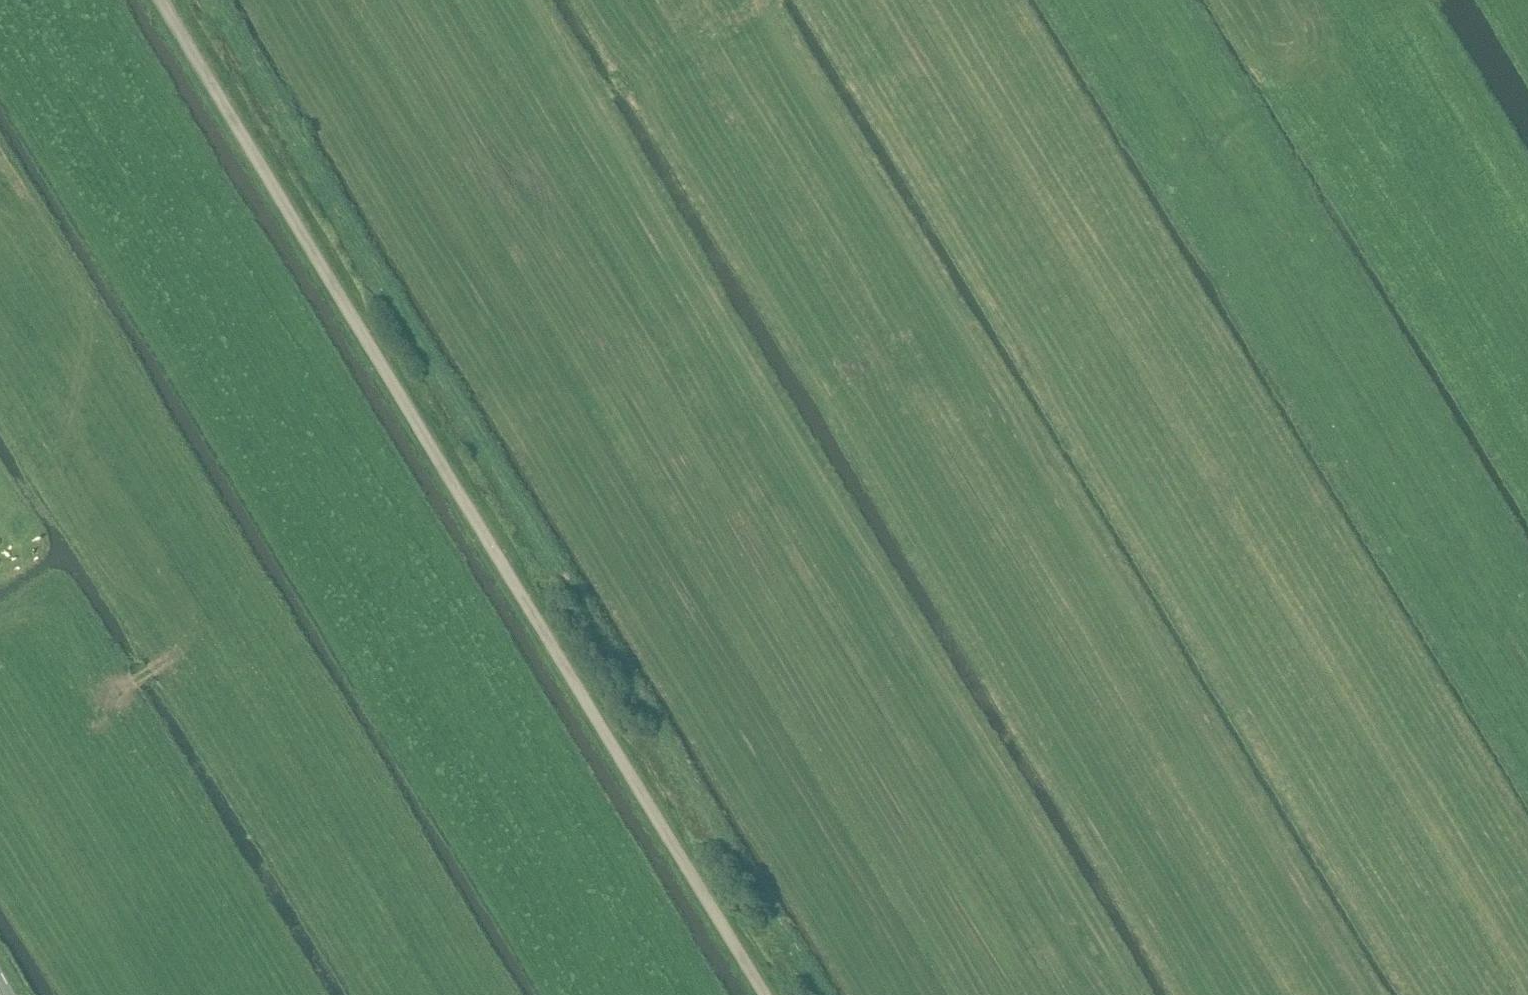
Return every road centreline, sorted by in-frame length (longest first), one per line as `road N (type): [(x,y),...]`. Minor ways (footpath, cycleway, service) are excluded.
road 1 (unclassified): [(765,994),(161,0)]

